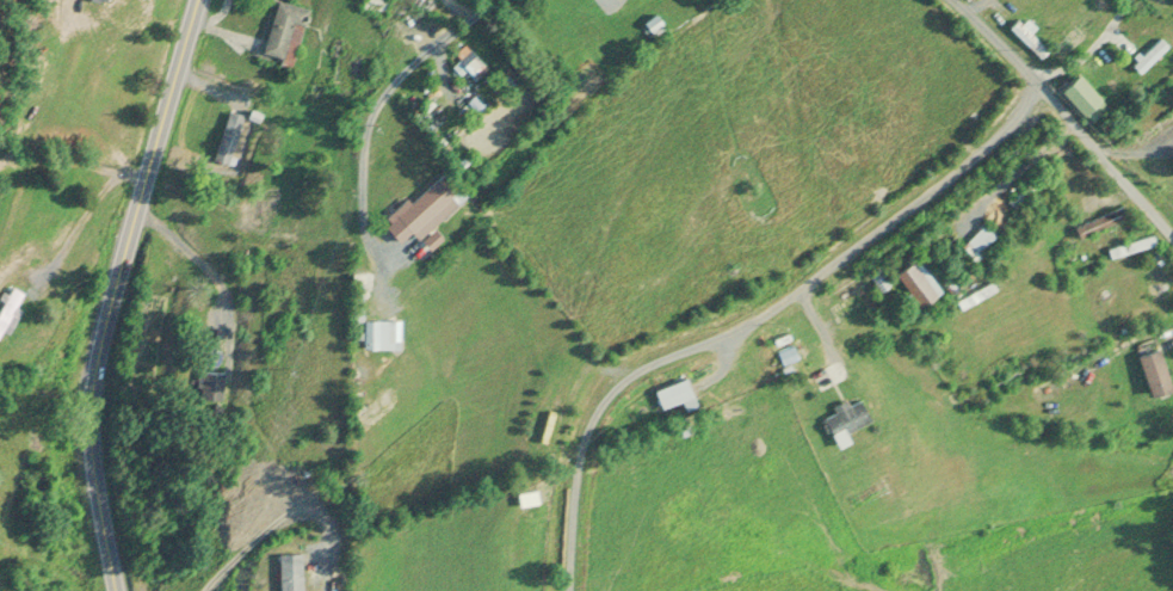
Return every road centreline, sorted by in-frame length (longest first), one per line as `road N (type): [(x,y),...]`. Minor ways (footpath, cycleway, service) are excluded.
road 1 (primary): [(111,590),(93,447),(109,321),(200,0)]
road 2 (residential): [(1172,240),(1008,55),(946,0)]
road 3 (residential): [(381,252),(362,222),(363,130),(383,88),(486,0)]

